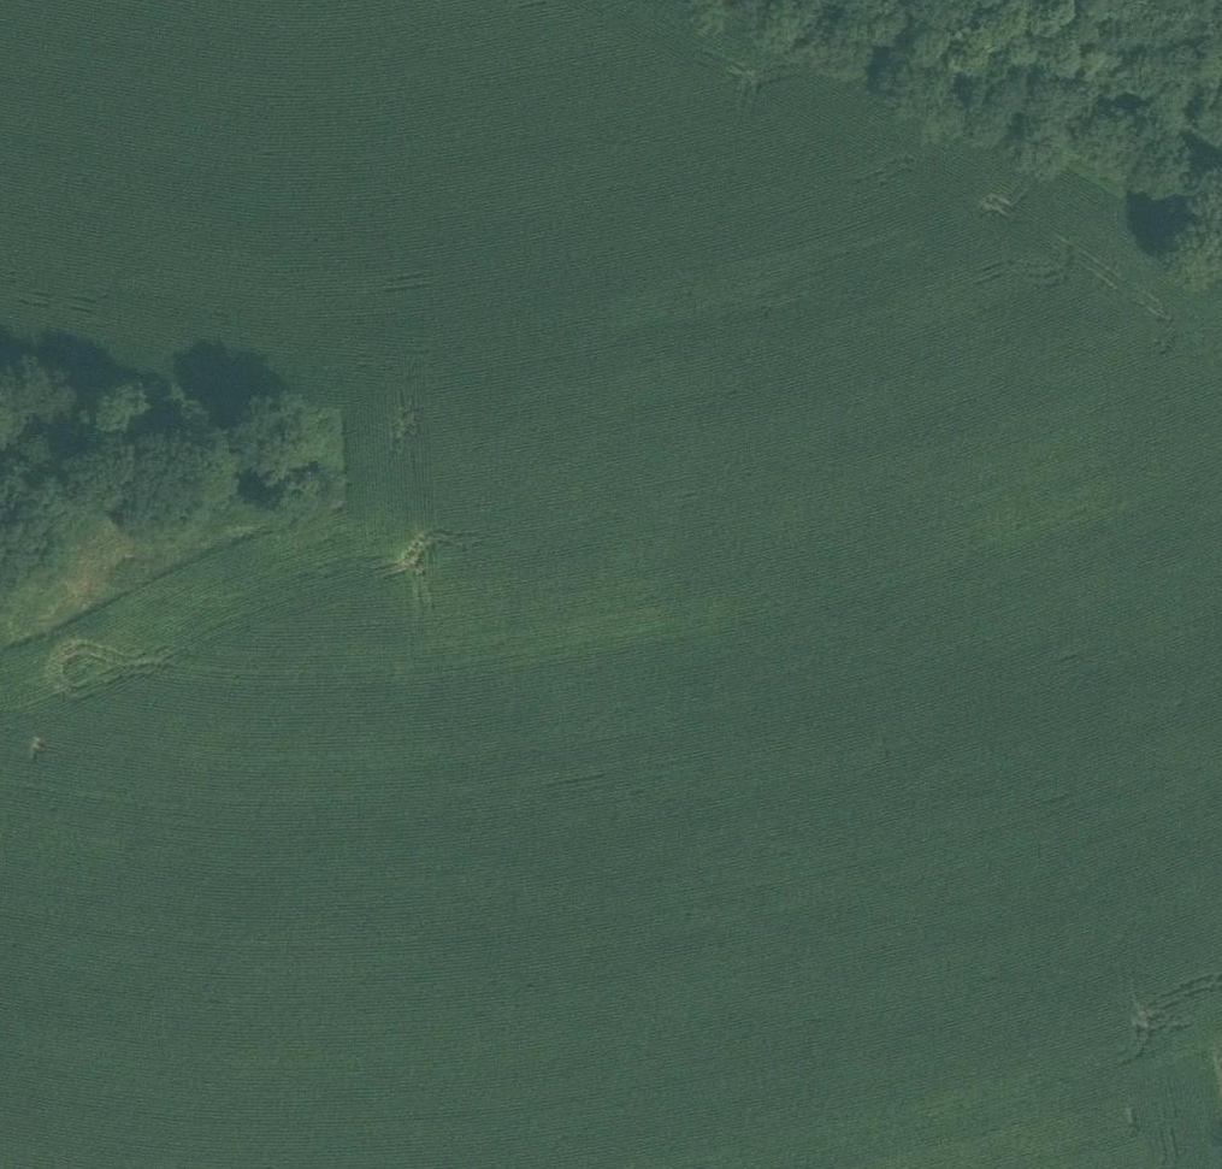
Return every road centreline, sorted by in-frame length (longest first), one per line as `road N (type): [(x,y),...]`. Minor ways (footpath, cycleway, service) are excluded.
road 1 (unclassified): [(1221,207),(1166,167),(869,0)]

